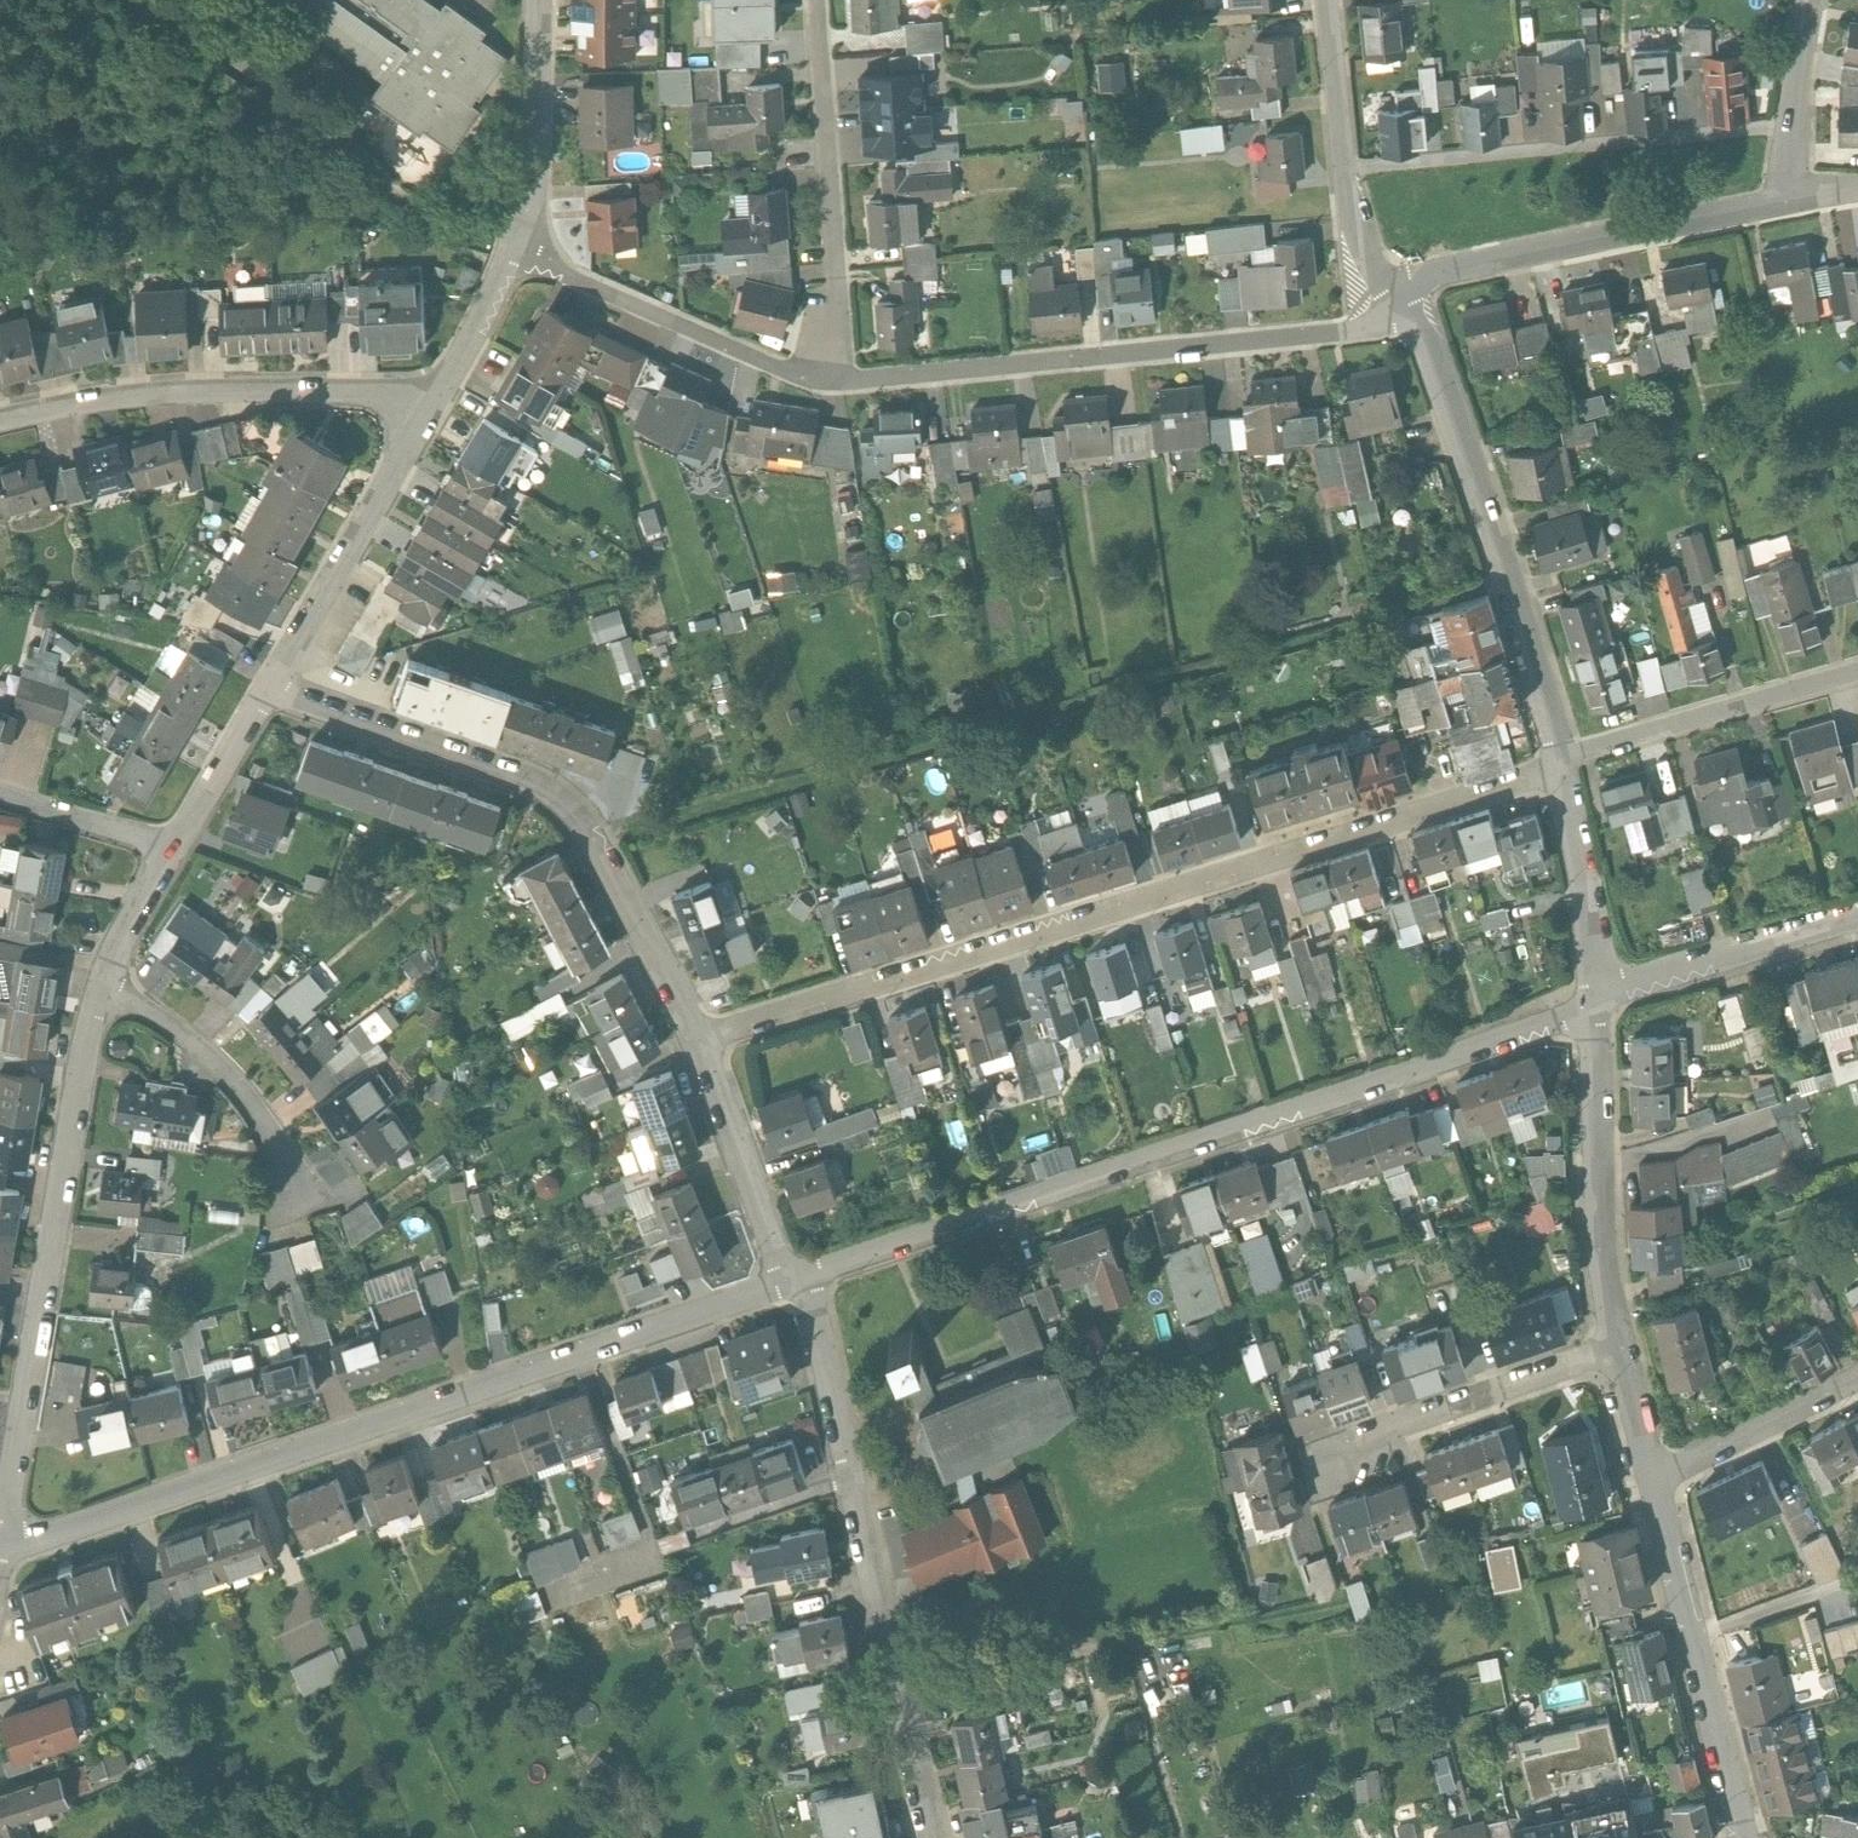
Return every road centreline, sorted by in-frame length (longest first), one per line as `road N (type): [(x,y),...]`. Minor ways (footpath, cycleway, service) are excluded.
road 1 (residential): [(699,1043),(1565,766)]
road 2 (residential): [(808,1280),(1402,1077),(1595,992)]
road 3 (residential): [(5,1544),(210,1484),(793,1284)]
road 4 (residential): [(699,1043),(598,844),(557,794),(487,756),(263,694)]
road 5 (residential): [(1403,306),(1370,327),(1324,336),(841,382)]
road 6 (residential): [(107,988),(5,1544)]
road 7 (residential): [(1565,766),(1426,334),(1403,306)]
road 8 (residential): [(1345,161),(1793,130)]
road 9 (residential): [(0,423),(212,389),(347,387),(430,409)]
road 10 (residential): [(1791,194),(1449,259),(1420,271),(1392,299)]
road 11 (residential): [(819,0),(841,382)]
road 12 (residential): [(1746,1837),(1652,1471)]
road 13 (residential): [(936,1837),(849,1477)]
road 14 (residential): [(1618,1344),(1596,1110),(1595,992)]
road 15 (residential): [(841,382),(761,362),(516,248)]
road 16 (residential): [(430,409),(263,694)]
road 17 (residential): [(1618,1344),(1308,1449)]
road 18 (residential): [(1565,766),(1857,678)]
road 19 (residential): [(107,988),(150,1002),(200,1039),(287,1149),(293,1186)]
road 20 (residential): [(1595,992),(1857,916)]
road 21 (residential): [(793,1284),(699,1043)]
road 22 (residential): [(536,0),(533,159),(516,248)]
road 23 (residential): [(1652,1471),(1857,1370)]
road 24 (residential): [(1595,992),(1565,766)]
road 25 (residential): [(849,1477),(808,1280)]
road 26 (residential): [(516,248),(430,409)]
road 27 (residential): [(0,795),(172,845)]
road 28 (residential): [(263,694),(172,845)]
road 29 (residential): [(1345,161),(1329,0)]
road 30 (residential): [(172,845),(107,988)]
road 31 (residential): [(849,1477),(702,1517)]
road 32 (residential): [(1392,299),(1379,286),(1355,219),(1345,161)]
road 33 (residential): [(1652,1471),(1618,1344)]
road 34 (residential): [(1793,130),(1809,0)]

